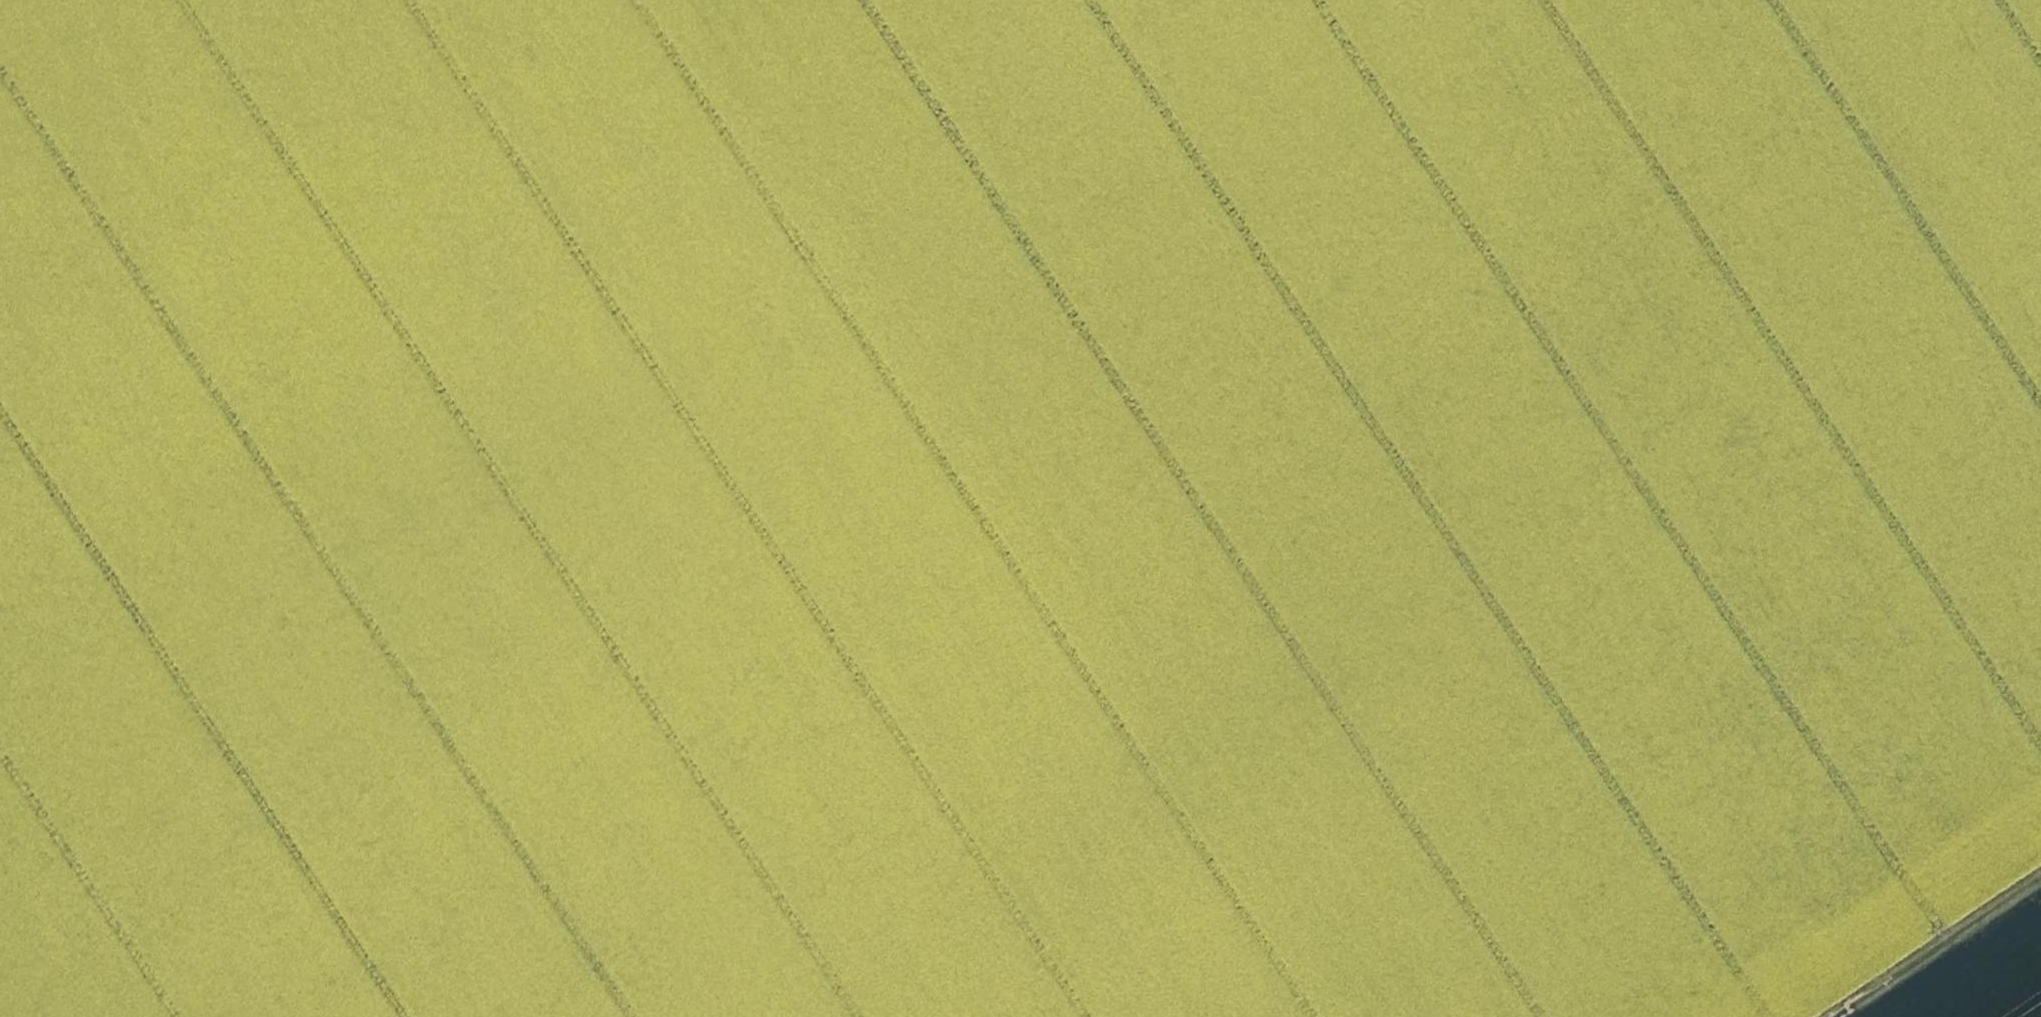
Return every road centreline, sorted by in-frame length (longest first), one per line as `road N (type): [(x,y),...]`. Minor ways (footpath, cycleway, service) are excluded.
road 1 (track): [(1828,1016),(2040,875)]

